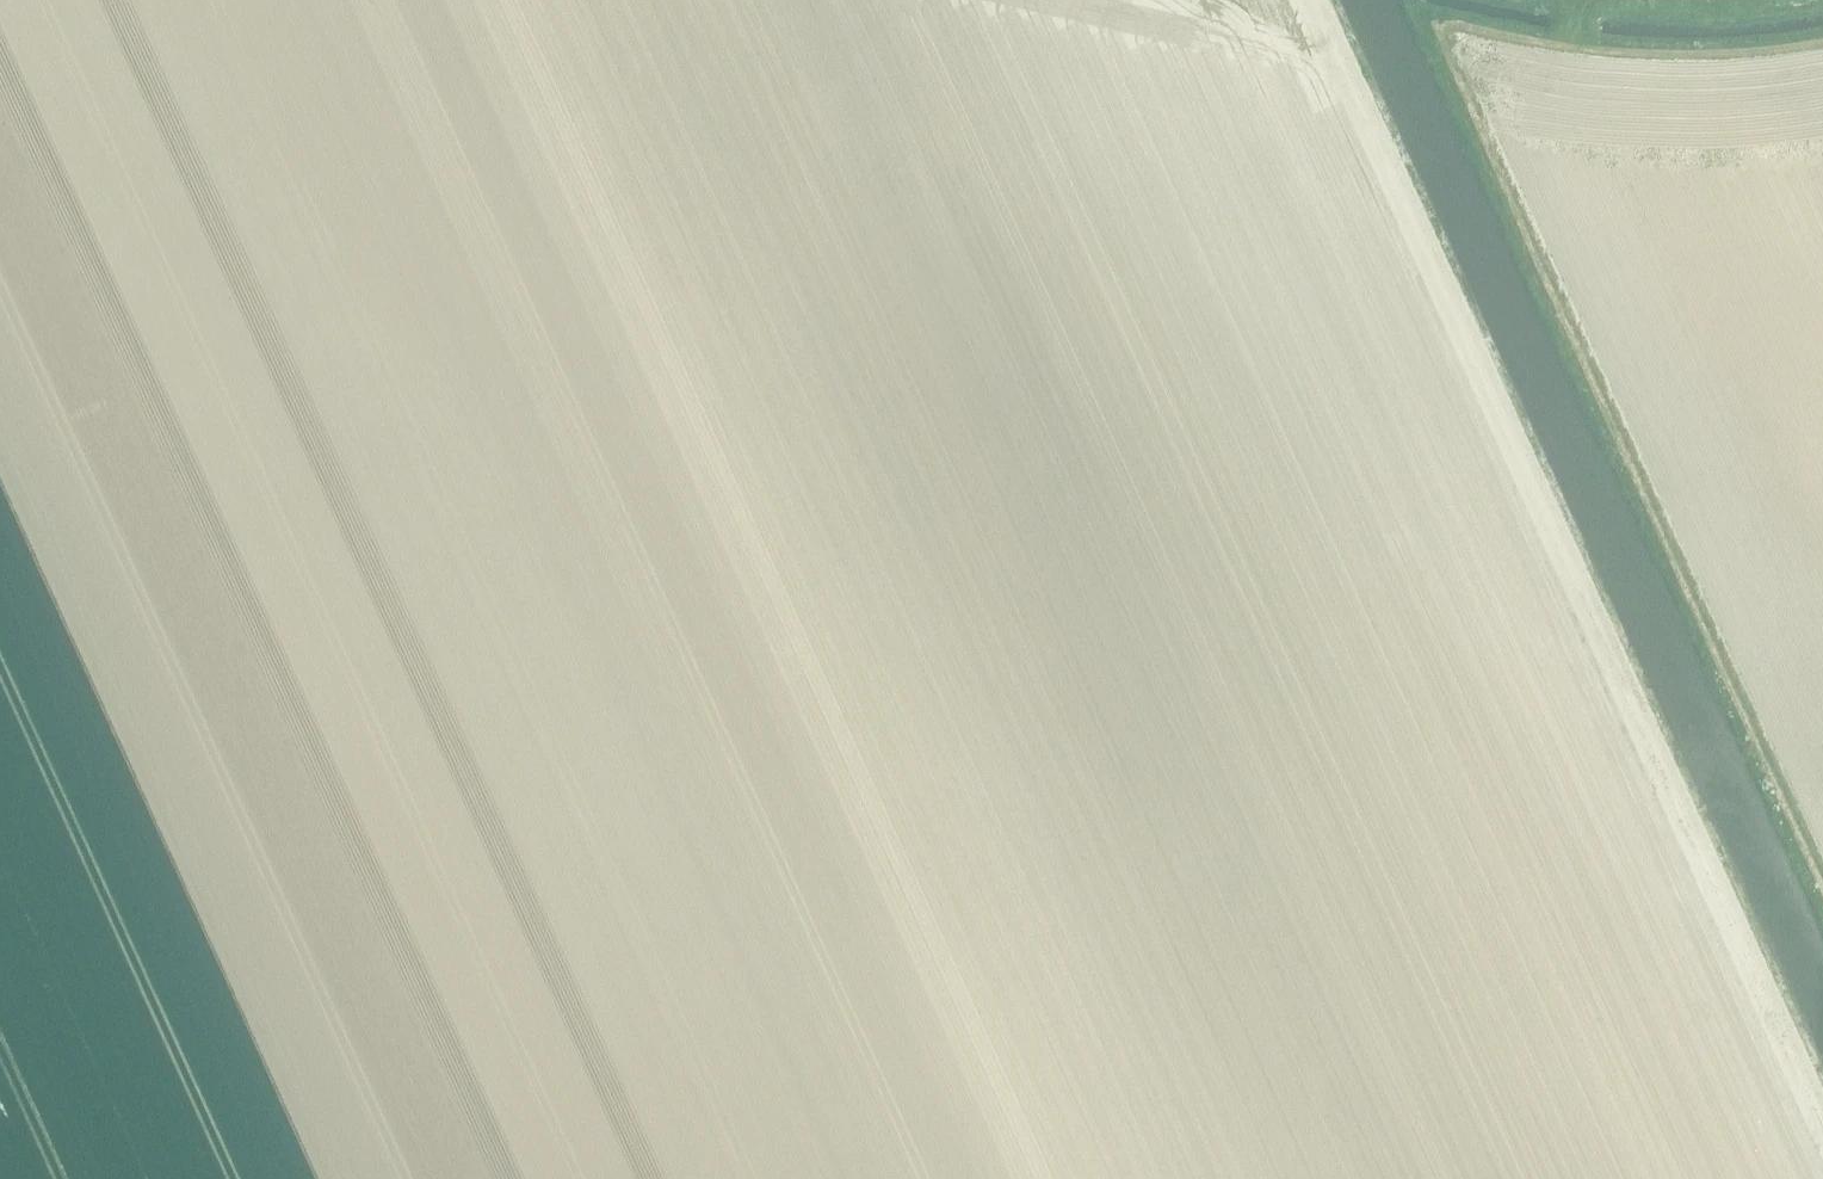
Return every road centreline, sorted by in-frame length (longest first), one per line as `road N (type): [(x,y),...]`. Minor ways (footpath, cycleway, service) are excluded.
road 1 (track): [(1822,843),(1434,19),(1572,45),(1679,52),(1822,40)]

